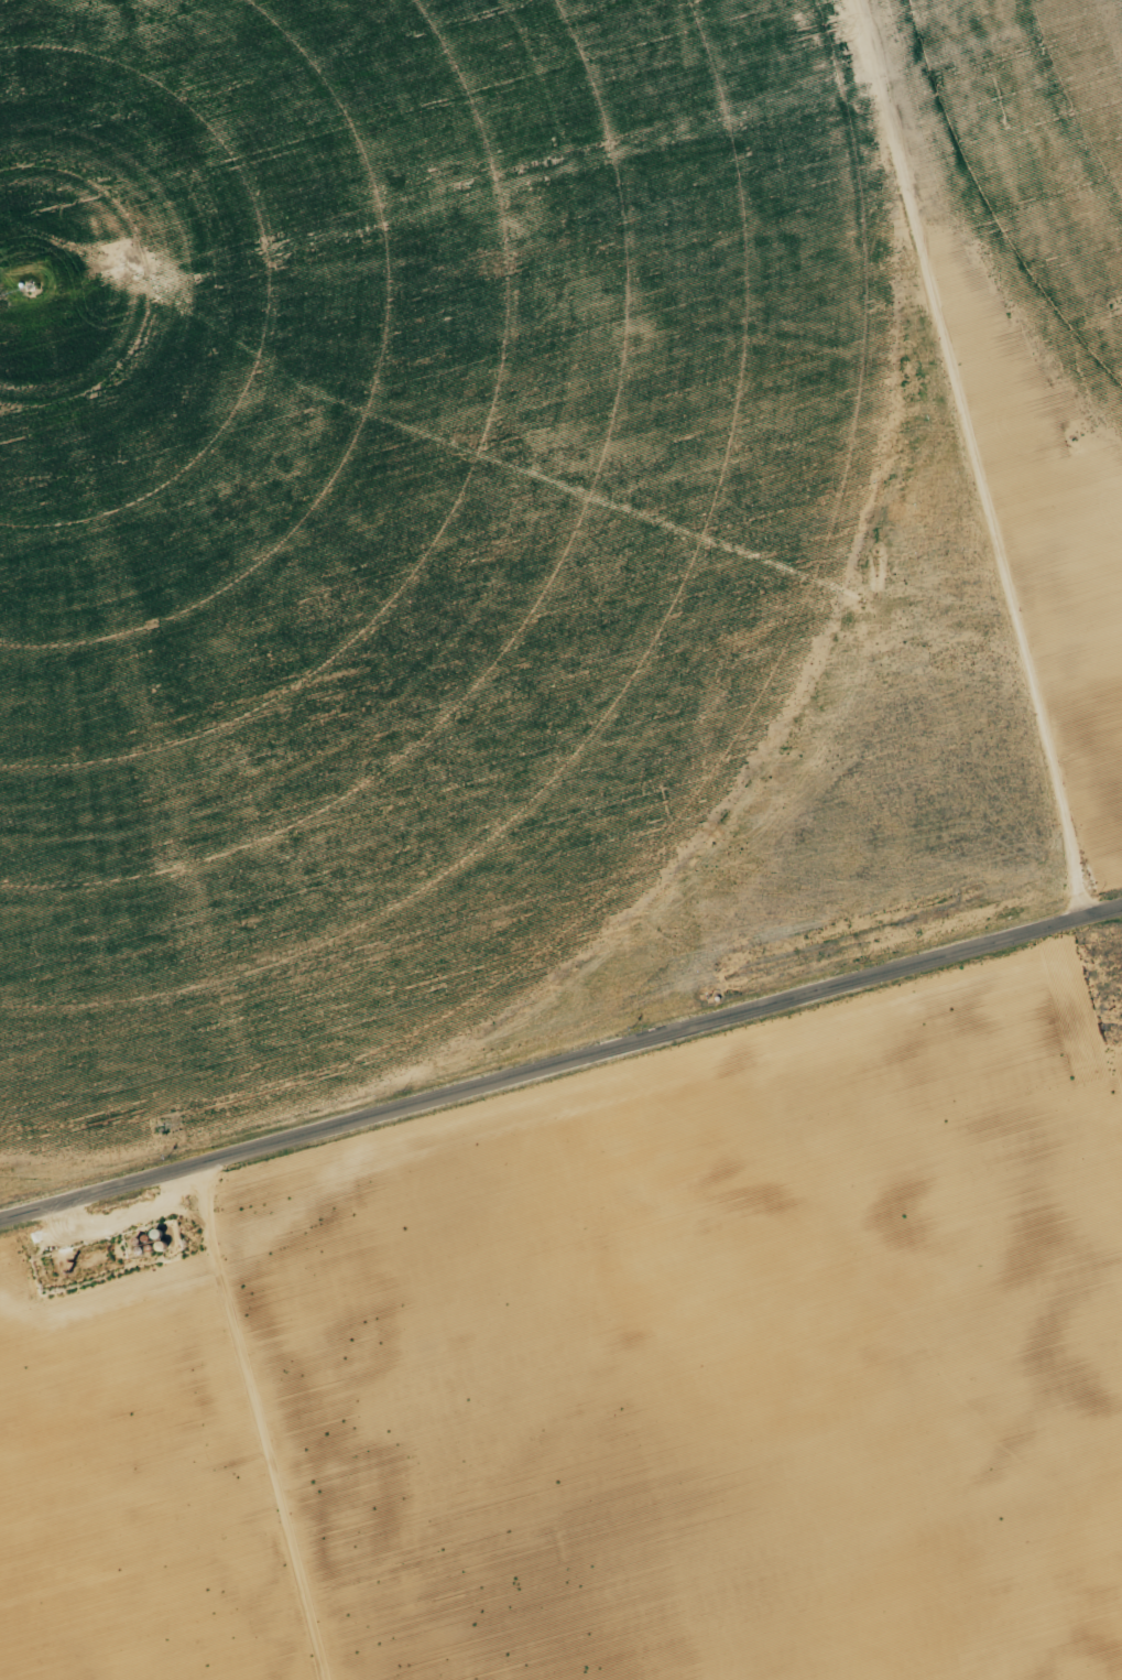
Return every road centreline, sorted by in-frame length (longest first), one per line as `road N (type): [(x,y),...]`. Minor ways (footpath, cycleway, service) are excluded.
road 1 (residential): [(0,1223),(1121,911)]
road 2 (track): [(210,1166),(349,1679)]

